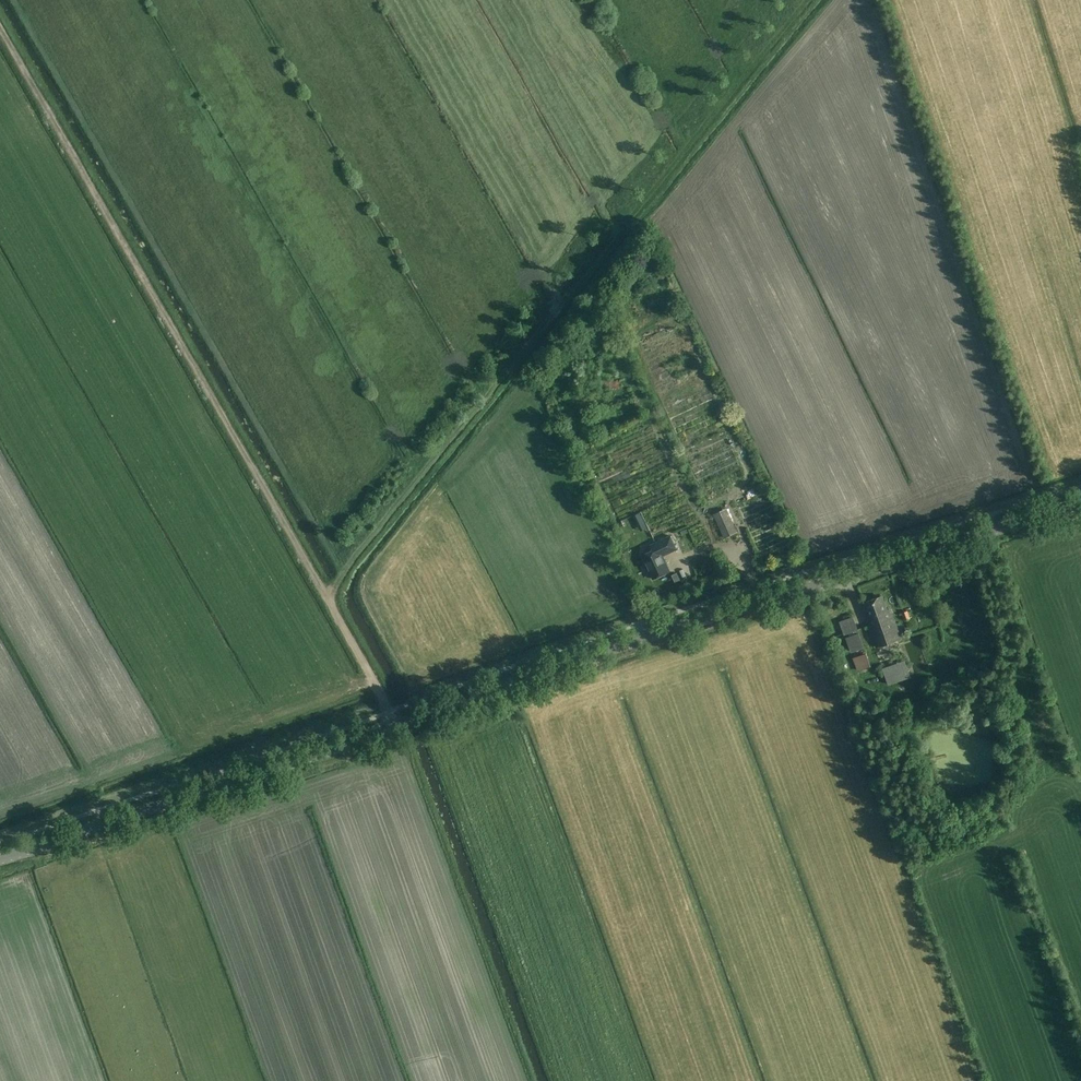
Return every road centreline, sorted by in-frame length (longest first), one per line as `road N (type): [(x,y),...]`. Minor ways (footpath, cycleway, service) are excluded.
road 1 (tertiary): [(0,860),(715,614),(1080,500)]
road 2 (track): [(389,711),(267,484),(0,27)]
road 3 (track): [(328,597),(815,0)]

